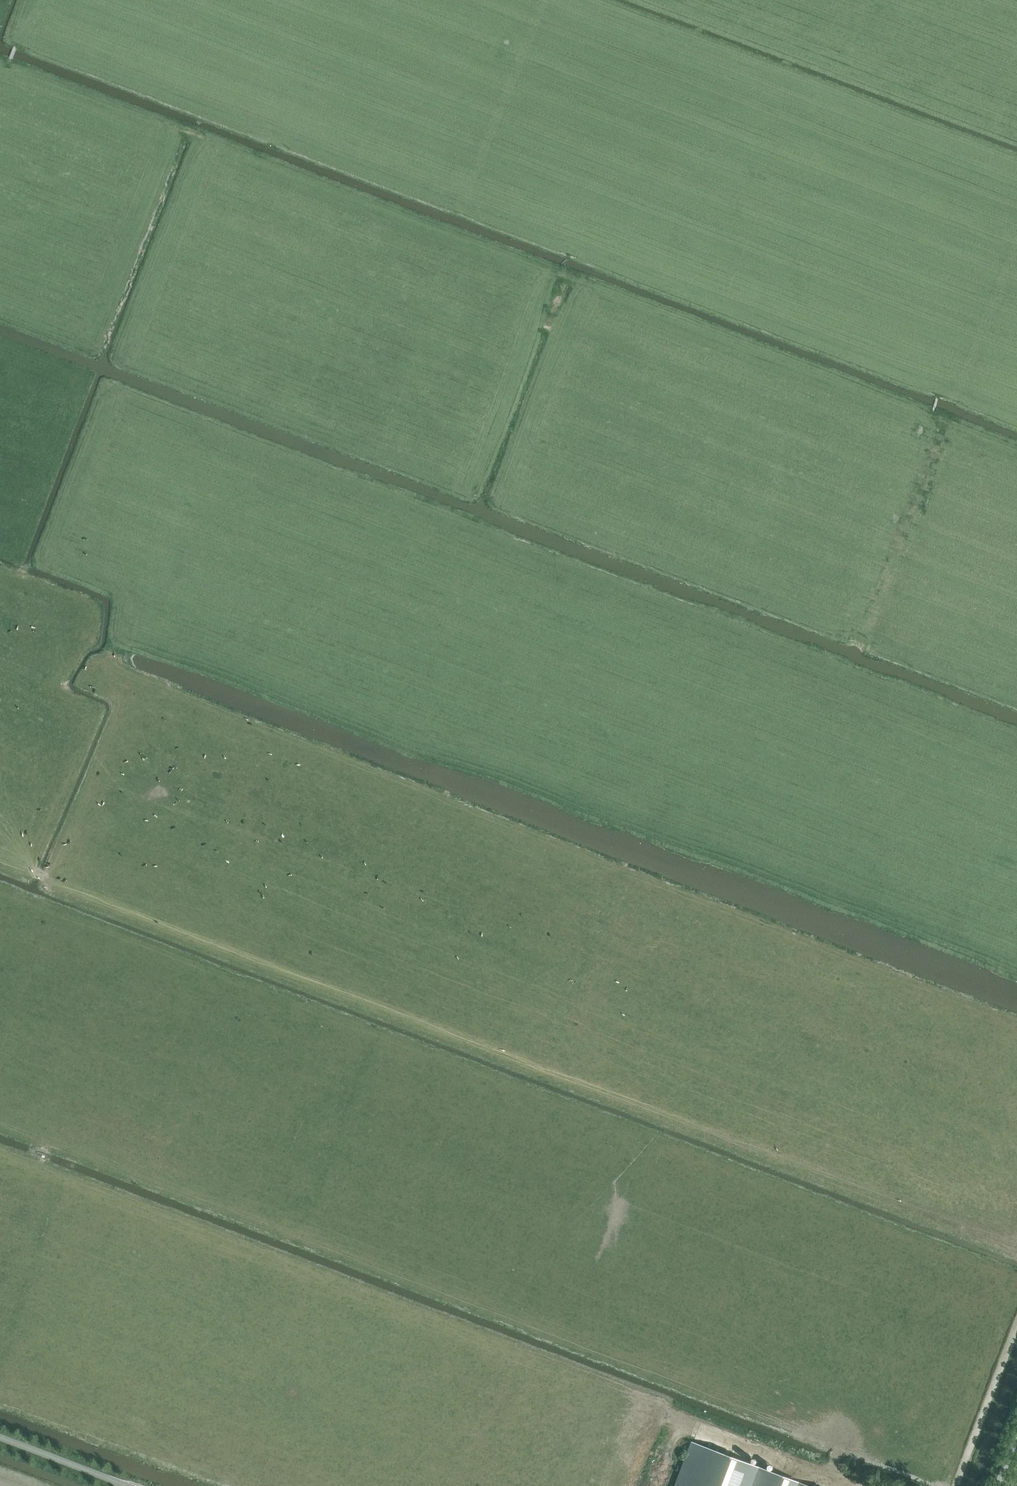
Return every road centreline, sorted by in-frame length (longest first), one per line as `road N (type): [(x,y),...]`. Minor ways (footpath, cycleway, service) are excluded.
road 1 (track): [(1016,1324),(955,1485)]
road 2 (unclassified): [(129,1485),(0,1437)]

